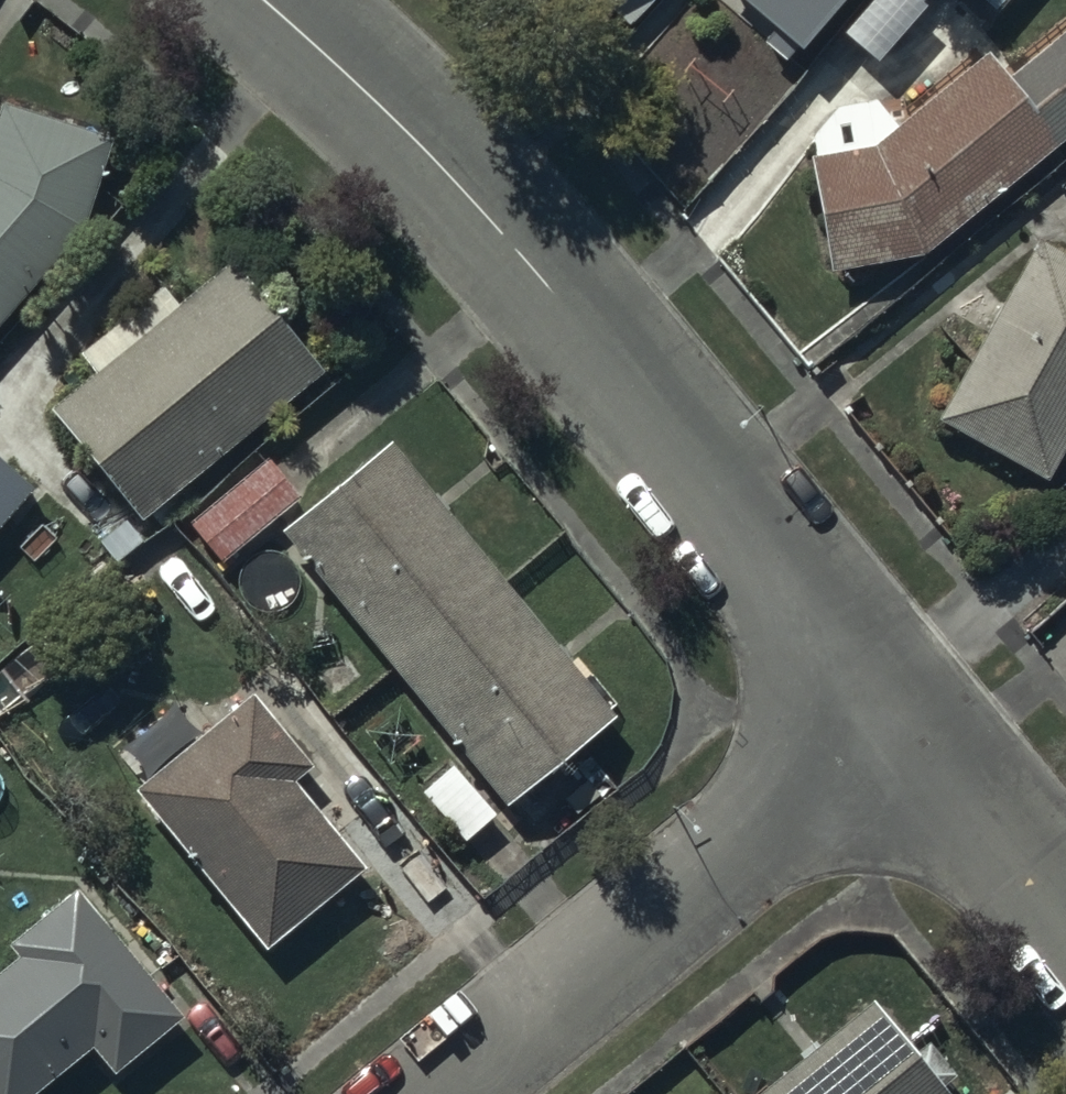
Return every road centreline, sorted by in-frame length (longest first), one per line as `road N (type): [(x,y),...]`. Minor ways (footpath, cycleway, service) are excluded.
road 1 (residential): [(268,0),(330,52),(892,715)]
road 2 (residential): [(892,715),(413,1093)]
road 3 (residential): [(892,715),(1065,917)]

